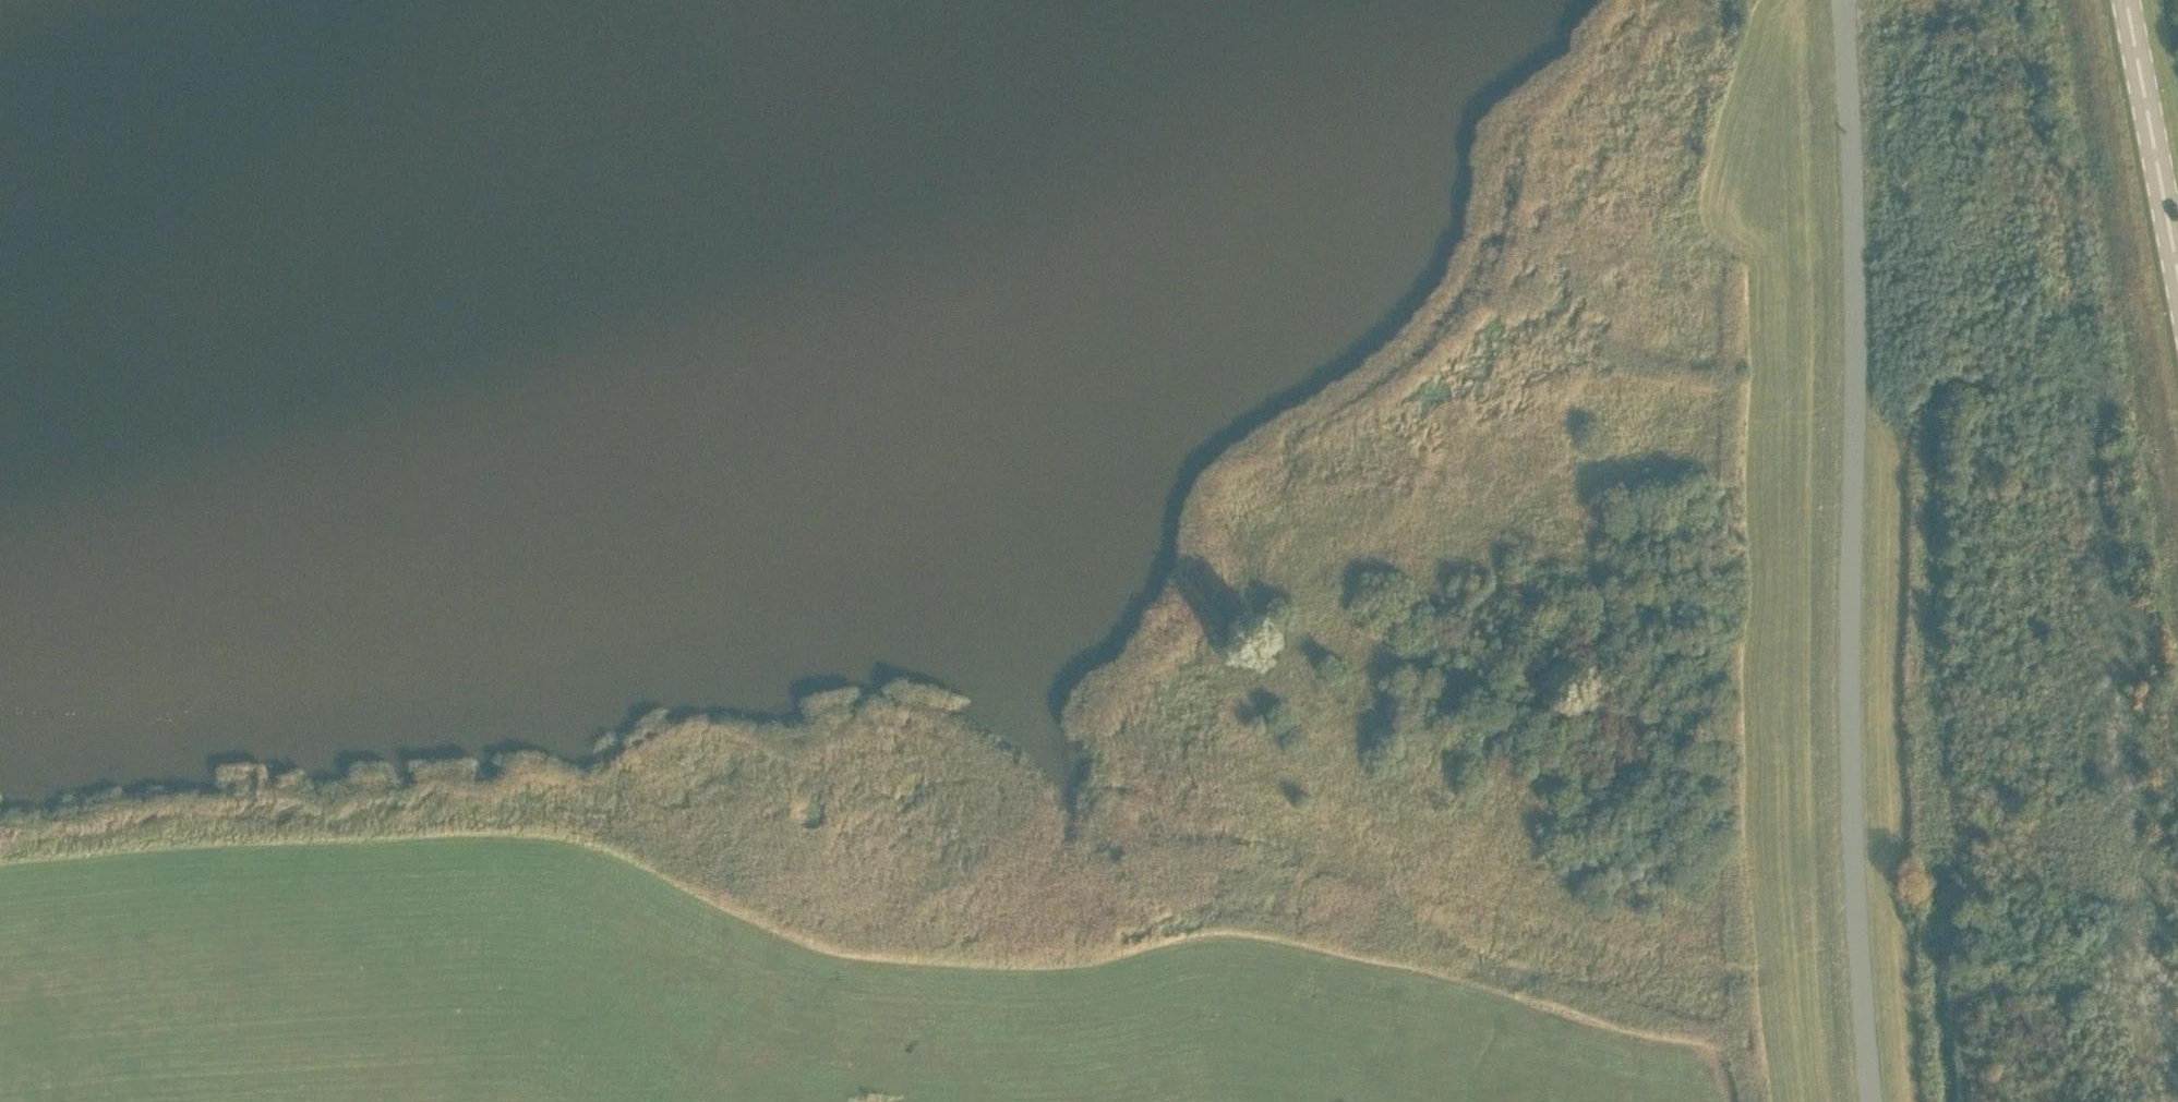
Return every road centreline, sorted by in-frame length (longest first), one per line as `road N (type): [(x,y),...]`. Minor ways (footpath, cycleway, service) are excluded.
road 1 (unclassified): [(1871,1101),(1853,834),(1855,376),(1843,0)]
road 2 (primary): [(2177,281),(2125,0)]

